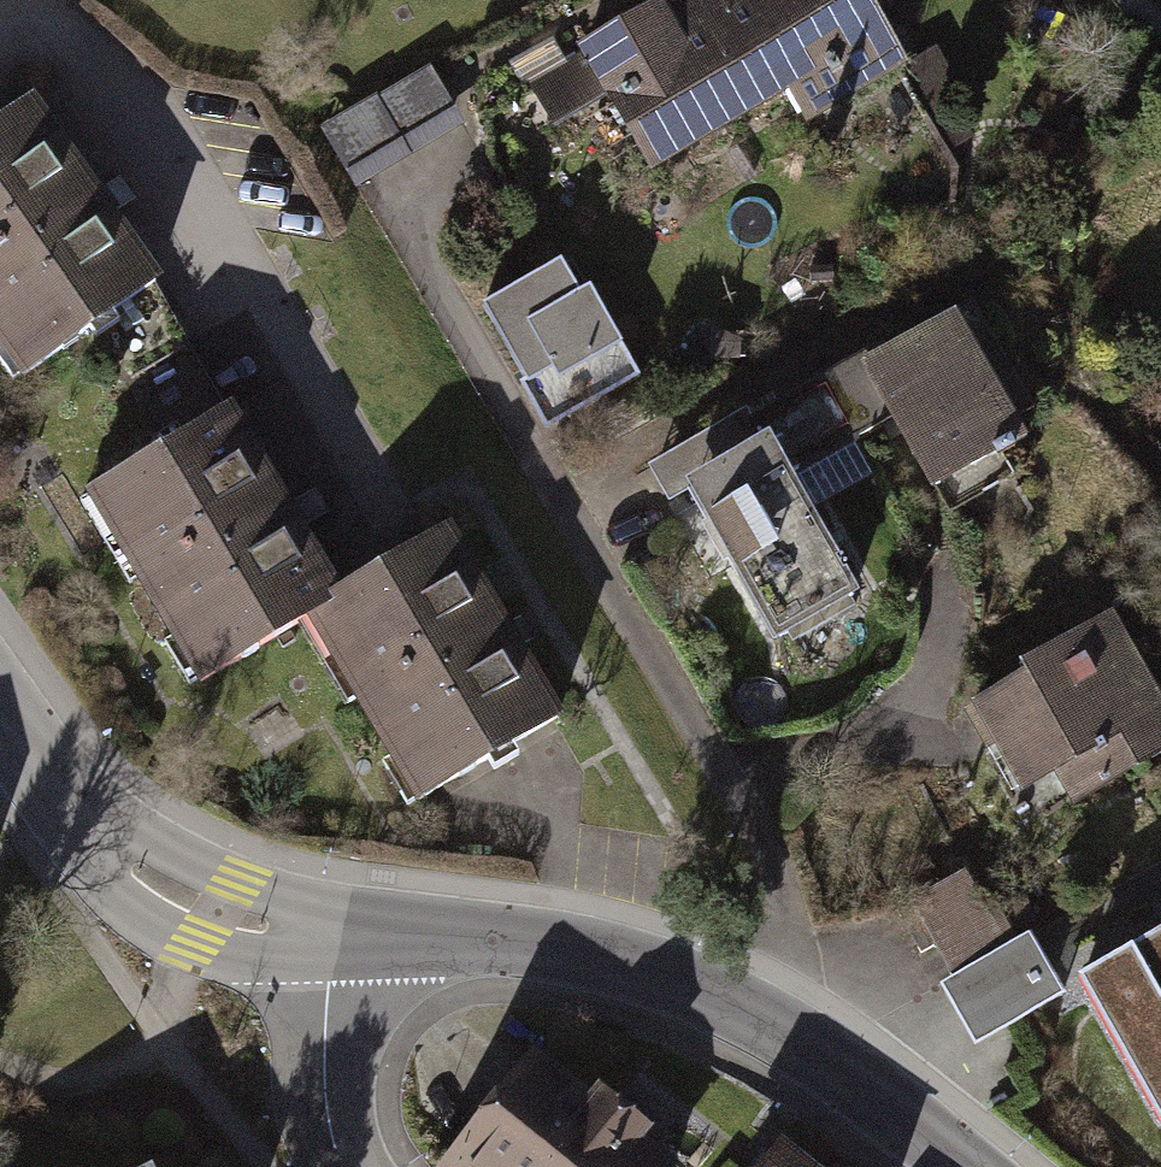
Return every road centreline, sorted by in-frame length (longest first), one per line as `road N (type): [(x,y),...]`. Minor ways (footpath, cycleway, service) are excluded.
road 1 (residential): [(959,1166),(817,1055),(683,973),(596,951),(327,935)]
road 2 (residential): [(0,706),(72,809),(133,867),(215,911),(327,935)]
road 3 (residential): [(341,1166),(325,1055),(327,935)]

